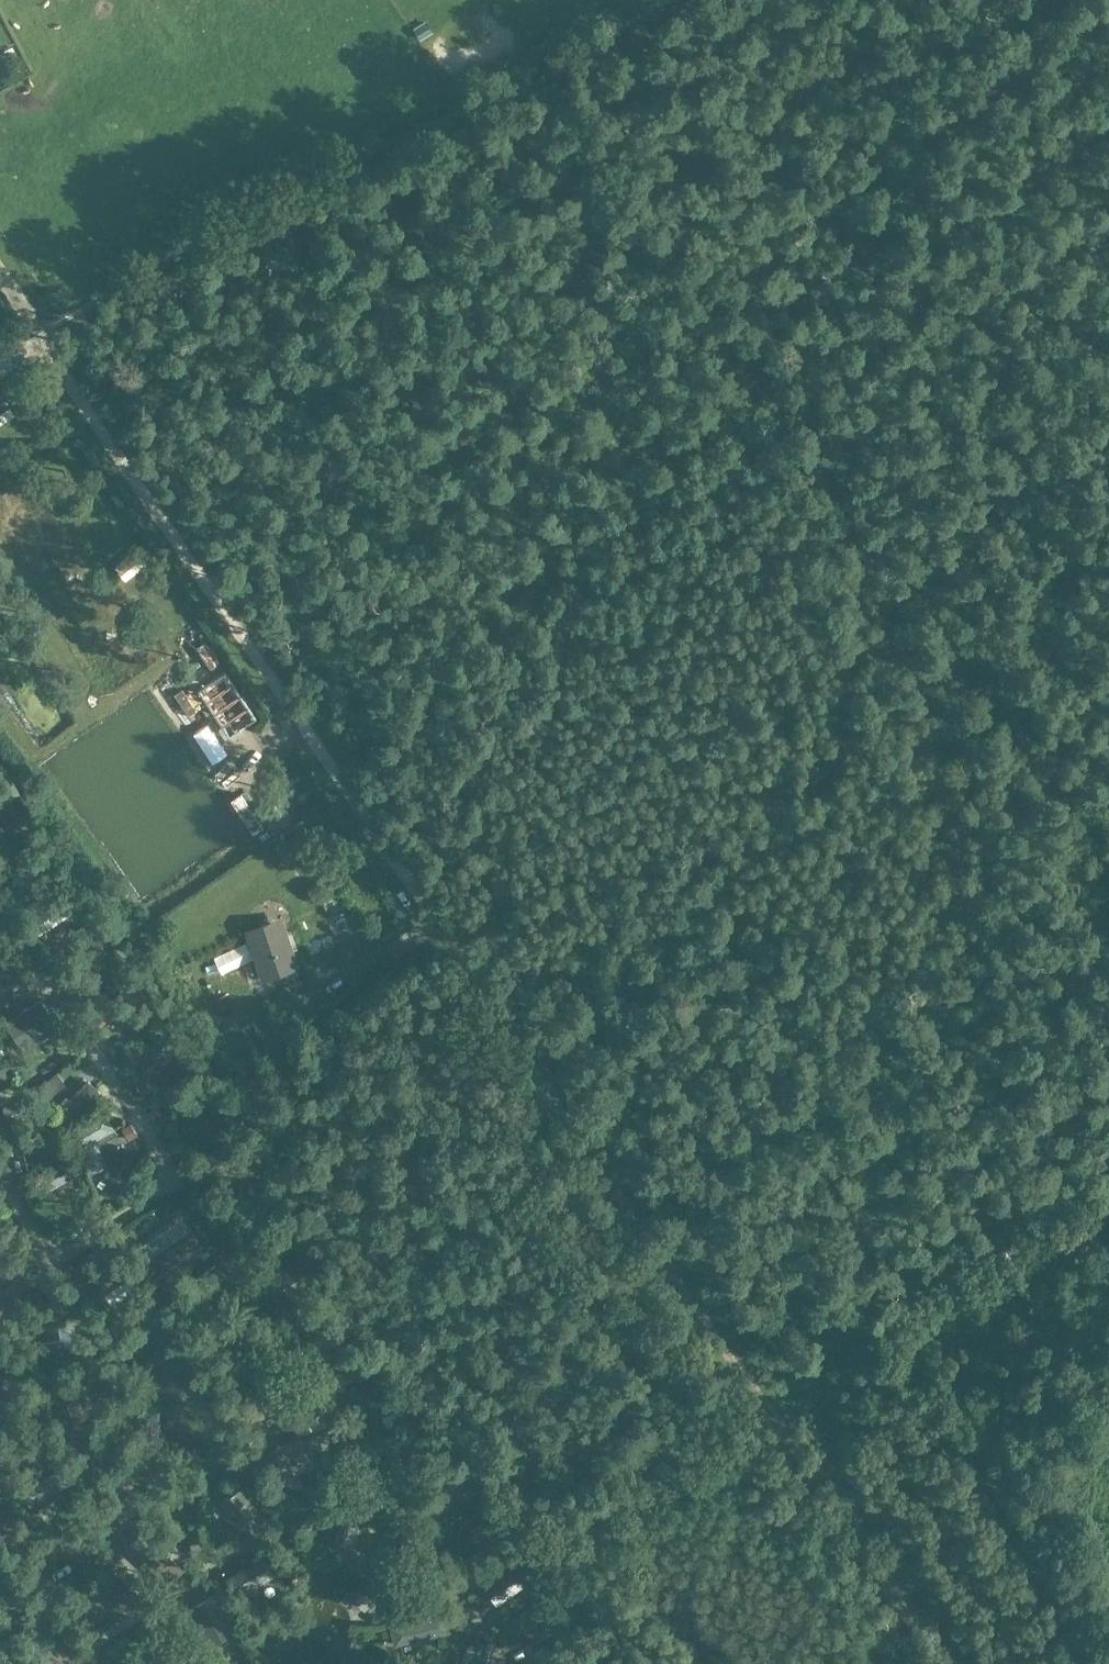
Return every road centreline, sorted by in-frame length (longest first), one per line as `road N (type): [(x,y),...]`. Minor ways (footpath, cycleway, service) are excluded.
road 1 (track): [(948,1663),(38,334)]

